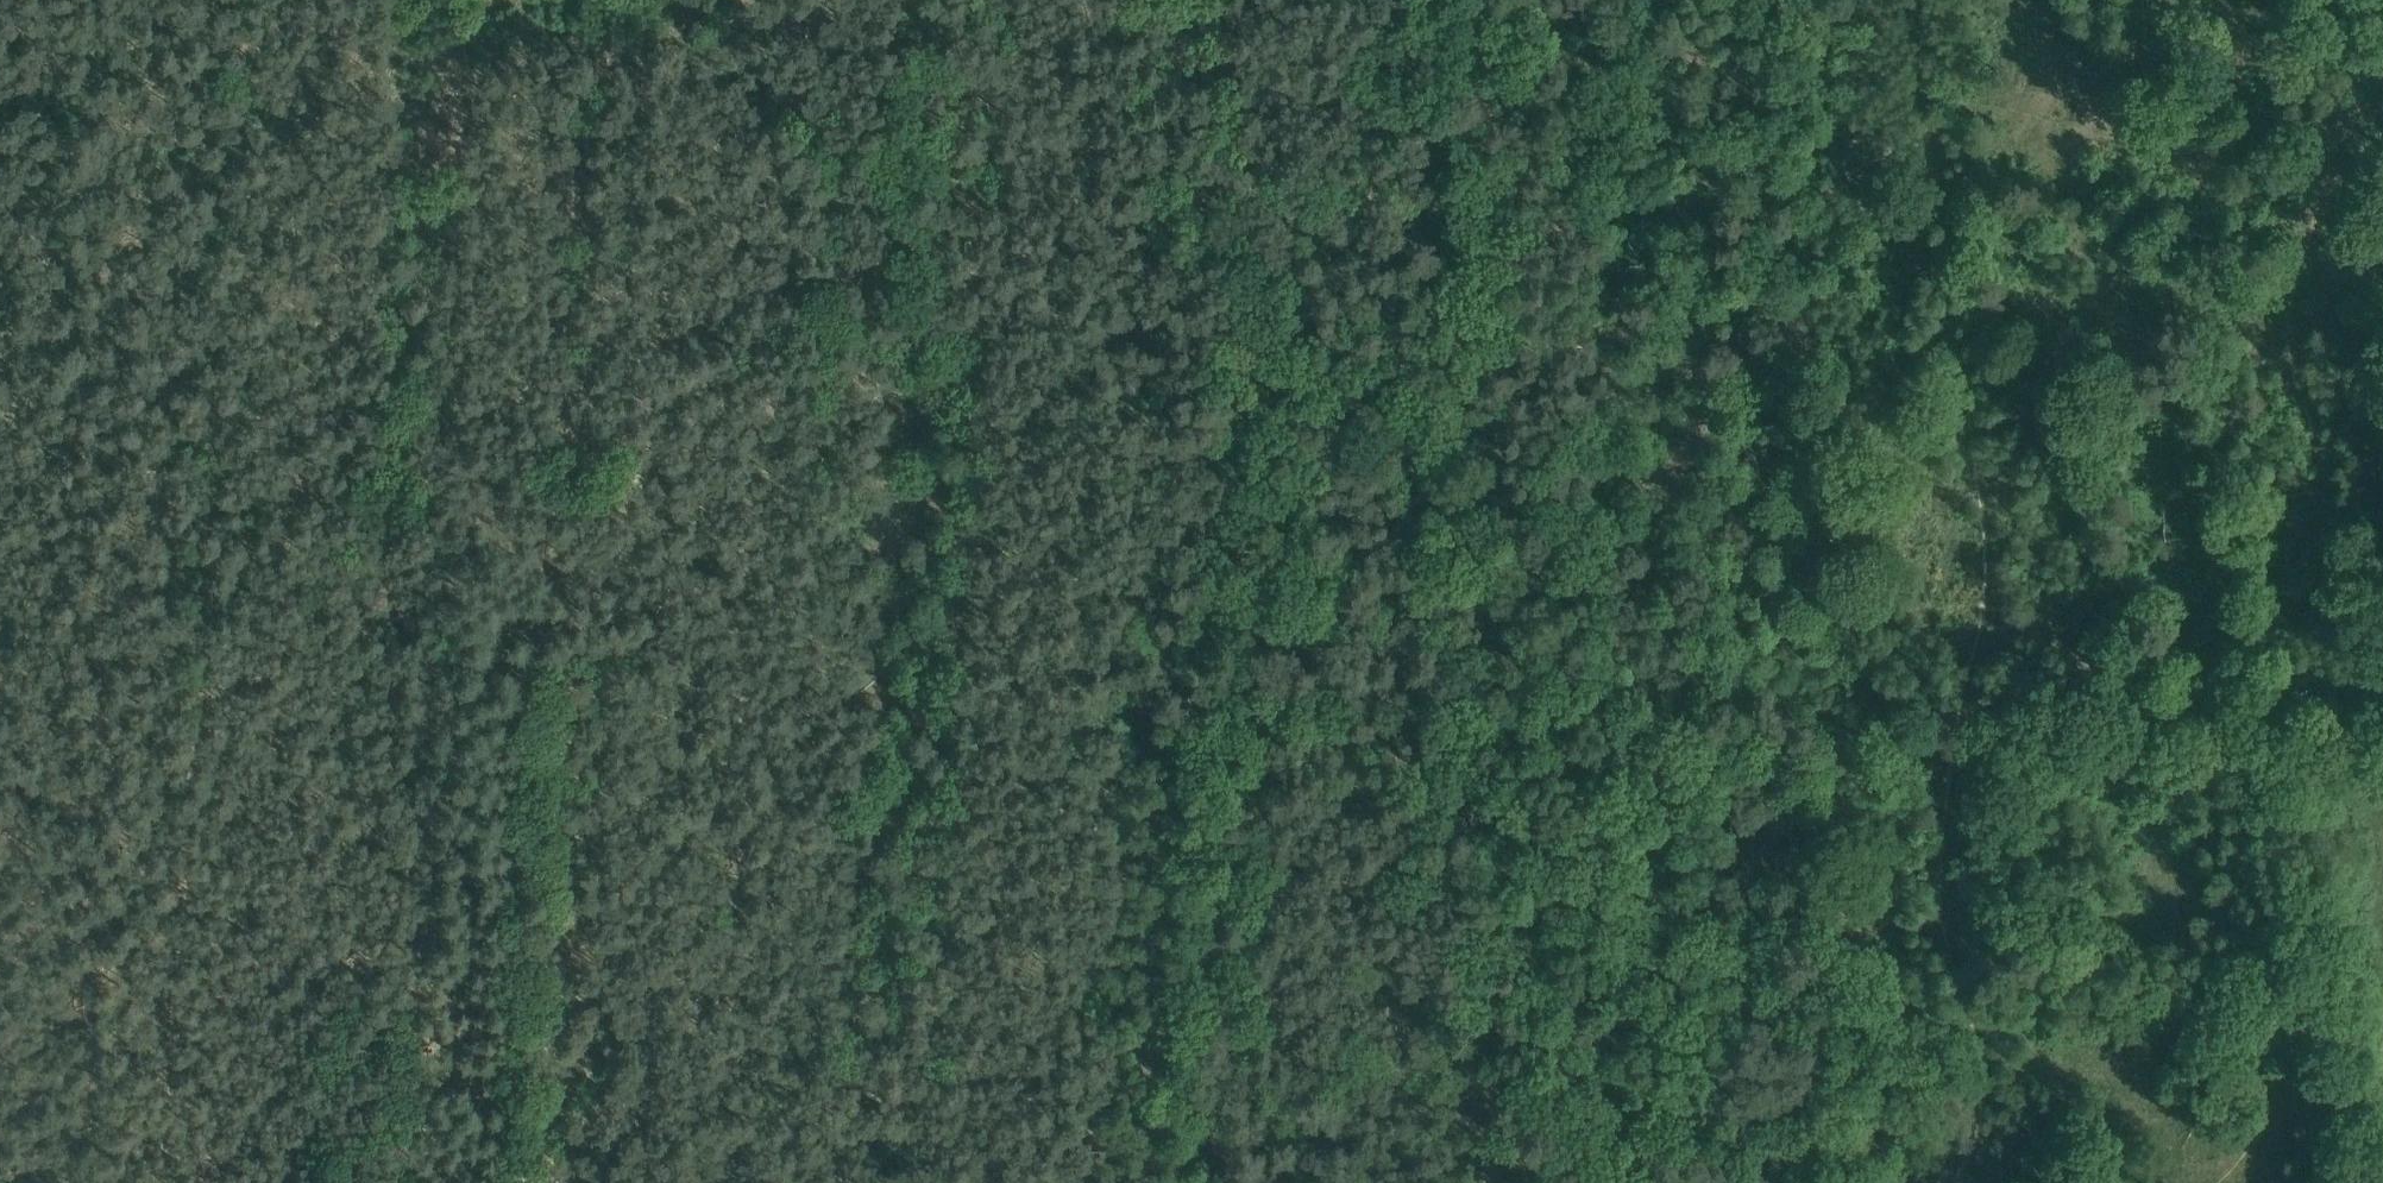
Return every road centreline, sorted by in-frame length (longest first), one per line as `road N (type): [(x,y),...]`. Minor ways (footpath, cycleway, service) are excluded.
road 1 (track): [(1281,758),(1126,666),(1021,458),(955,229),(791,79),(757,0)]
road 2 (track): [(1281,758),(1277,814),(1309,894),(1332,1182)]

